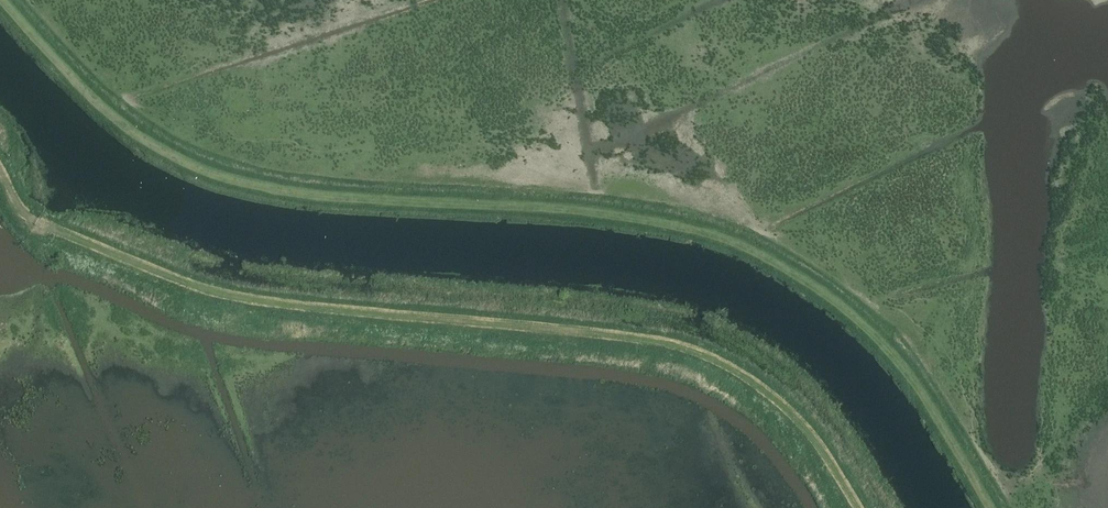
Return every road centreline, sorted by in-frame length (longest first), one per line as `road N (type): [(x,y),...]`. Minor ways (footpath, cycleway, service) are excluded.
road 1 (track): [(990,507),(880,341),(786,265),(737,241),(592,208),(284,185),(150,136),(20,0)]
road 2 (track): [(0,172),(25,213),(52,230),(224,294),(616,336),(711,358),(789,410),(857,507)]

